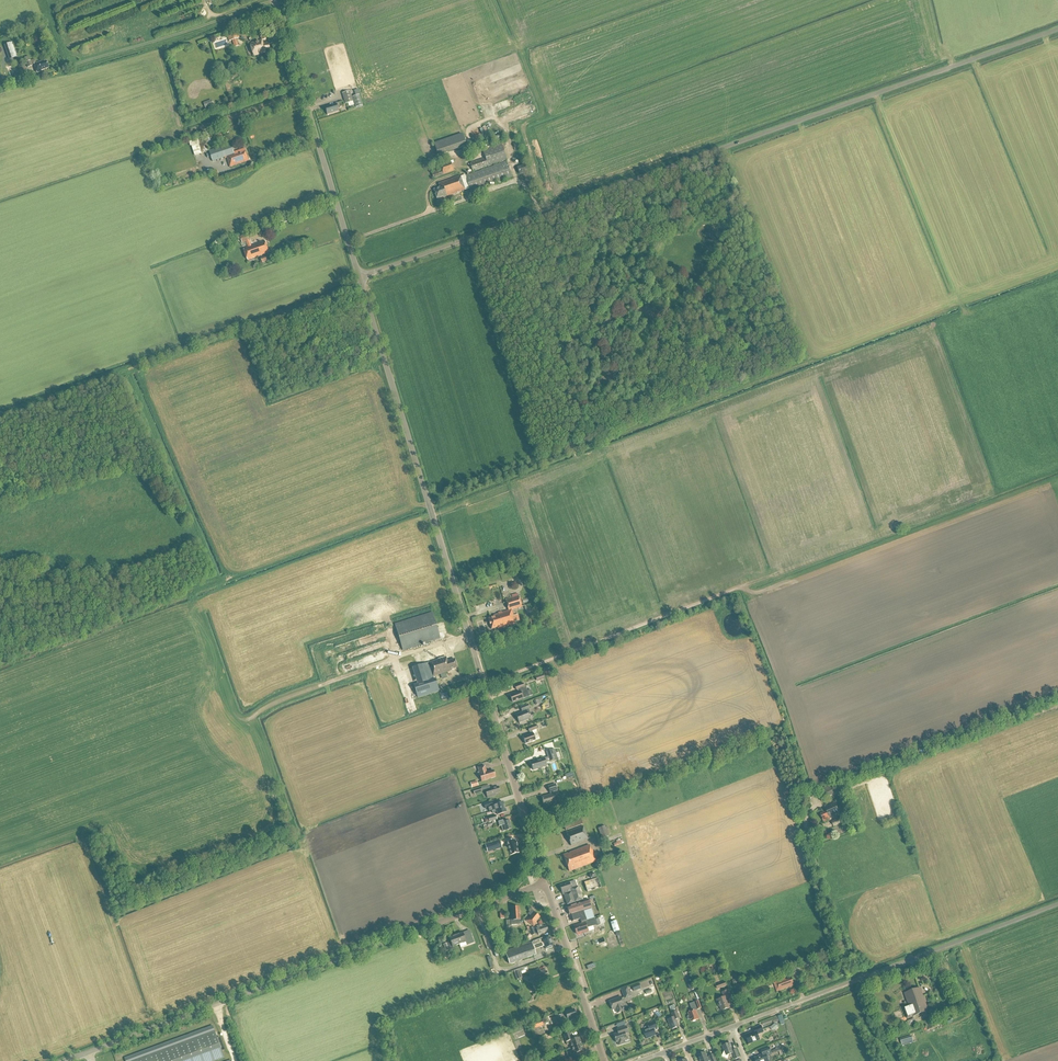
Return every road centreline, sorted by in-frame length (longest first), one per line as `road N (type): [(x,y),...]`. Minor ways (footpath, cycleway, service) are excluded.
road 1 (unclassified): [(359,277),(1057,30)]
road 2 (tertiary): [(545,882),(359,277)]
road 3 (track): [(122,371),(217,576),(192,595),(237,716),(247,719),(384,662)]
road 4 (tertiary): [(65,1060),(545,882)]
road 5 (track): [(361,286),(0,415)]
road 6 (unclassified): [(733,1027),(1057,906)]
road 7 (tertiary): [(359,277),(275,0)]
road 8 (track): [(275,1),(50,73)]
road 9 (track): [(863,978),(808,841),(807,816),(822,802)]
road 10 (tertiary): [(604,1060),(545,882)]
road 11 (track): [(300,846),(253,717)]

